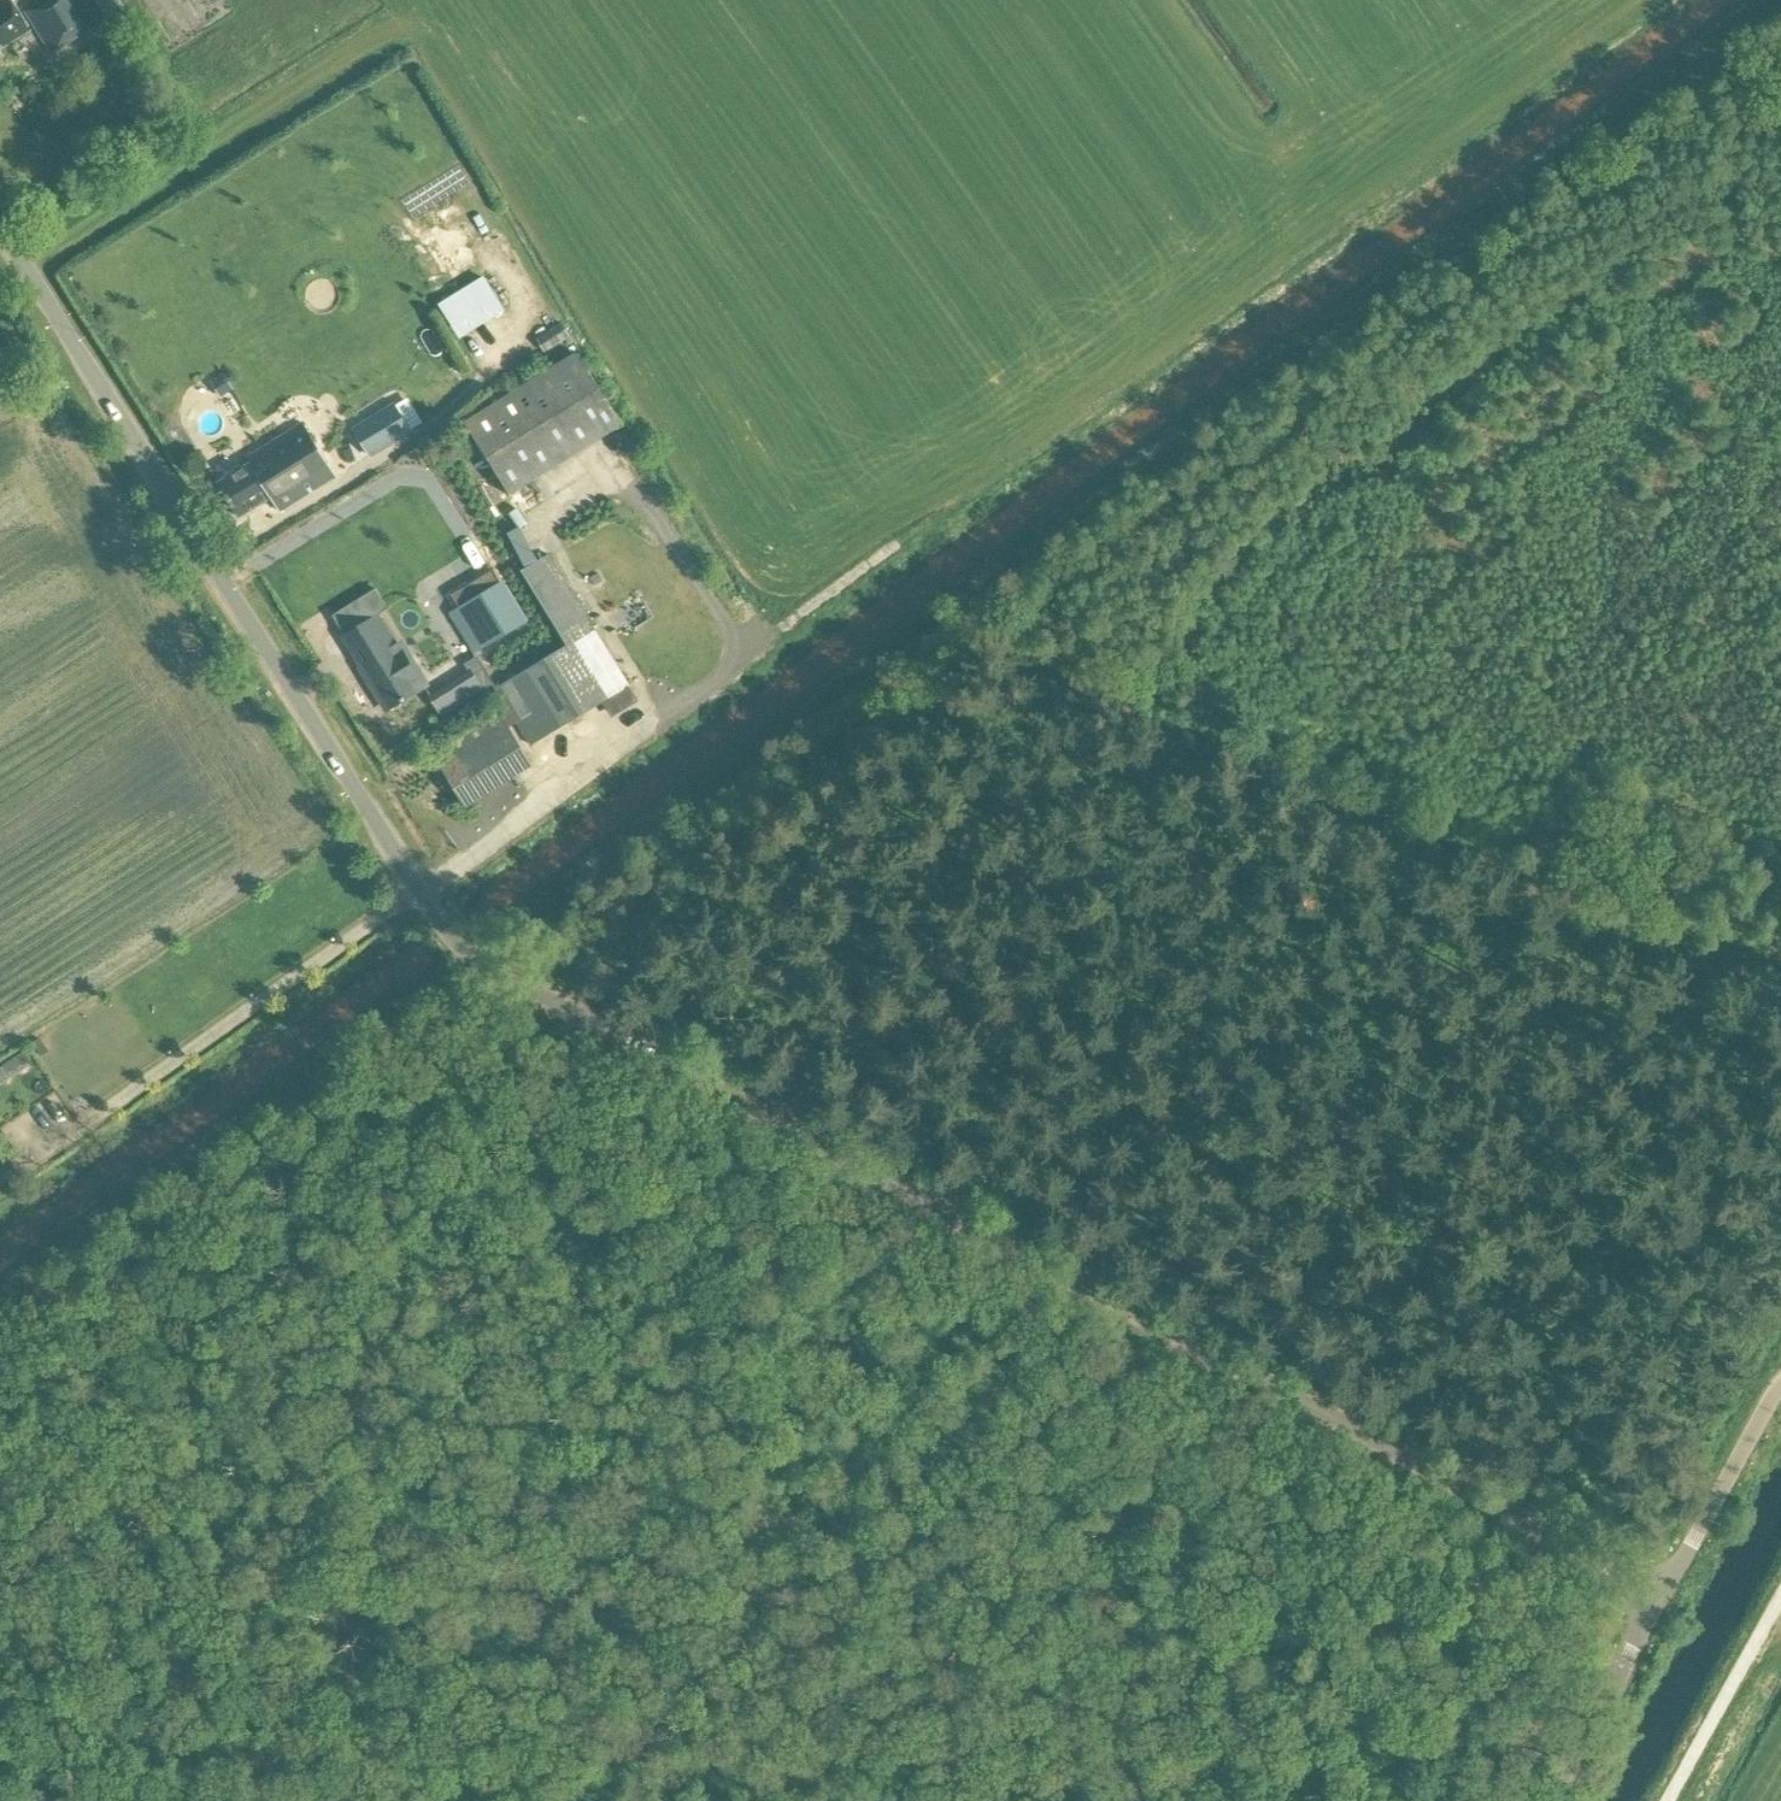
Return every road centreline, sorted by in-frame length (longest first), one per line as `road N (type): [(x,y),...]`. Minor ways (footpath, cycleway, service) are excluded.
road 1 (unclassified): [(1661,1592),(469,954),(419,889),(0,227)]
road 2 (track): [(0,1297),(1763,0)]
road 3 (unclassified): [(1661,1592),(1780,1386)]
road 4 (unclassified): [(1550,1800),(1661,1592)]

